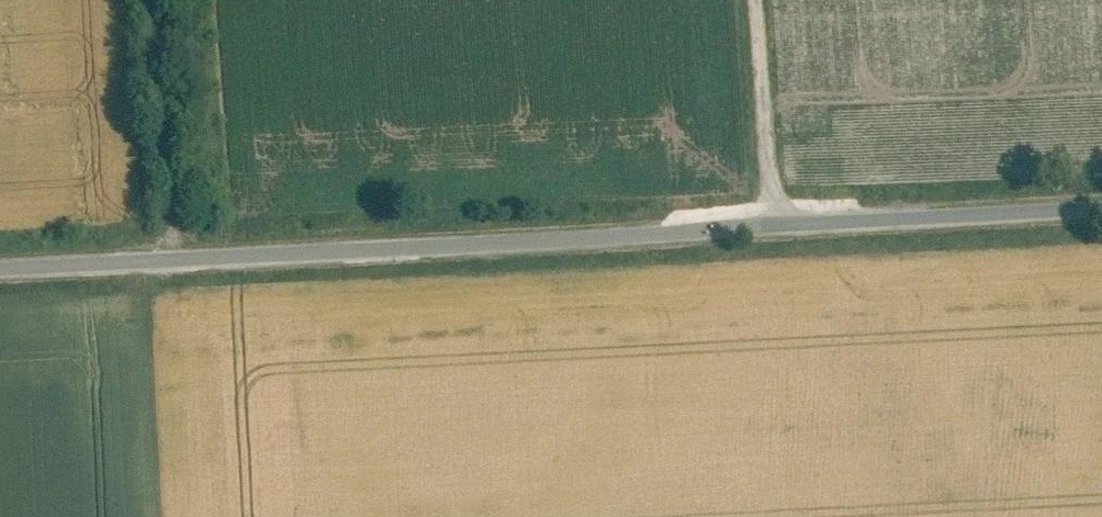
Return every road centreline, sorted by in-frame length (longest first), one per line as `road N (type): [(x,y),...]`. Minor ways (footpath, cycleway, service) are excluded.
road 1 (unclassified): [(1101,212),(0,273)]
road 2 (track): [(157,0),(176,264)]
road 3 (track): [(756,0),(771,227)]

